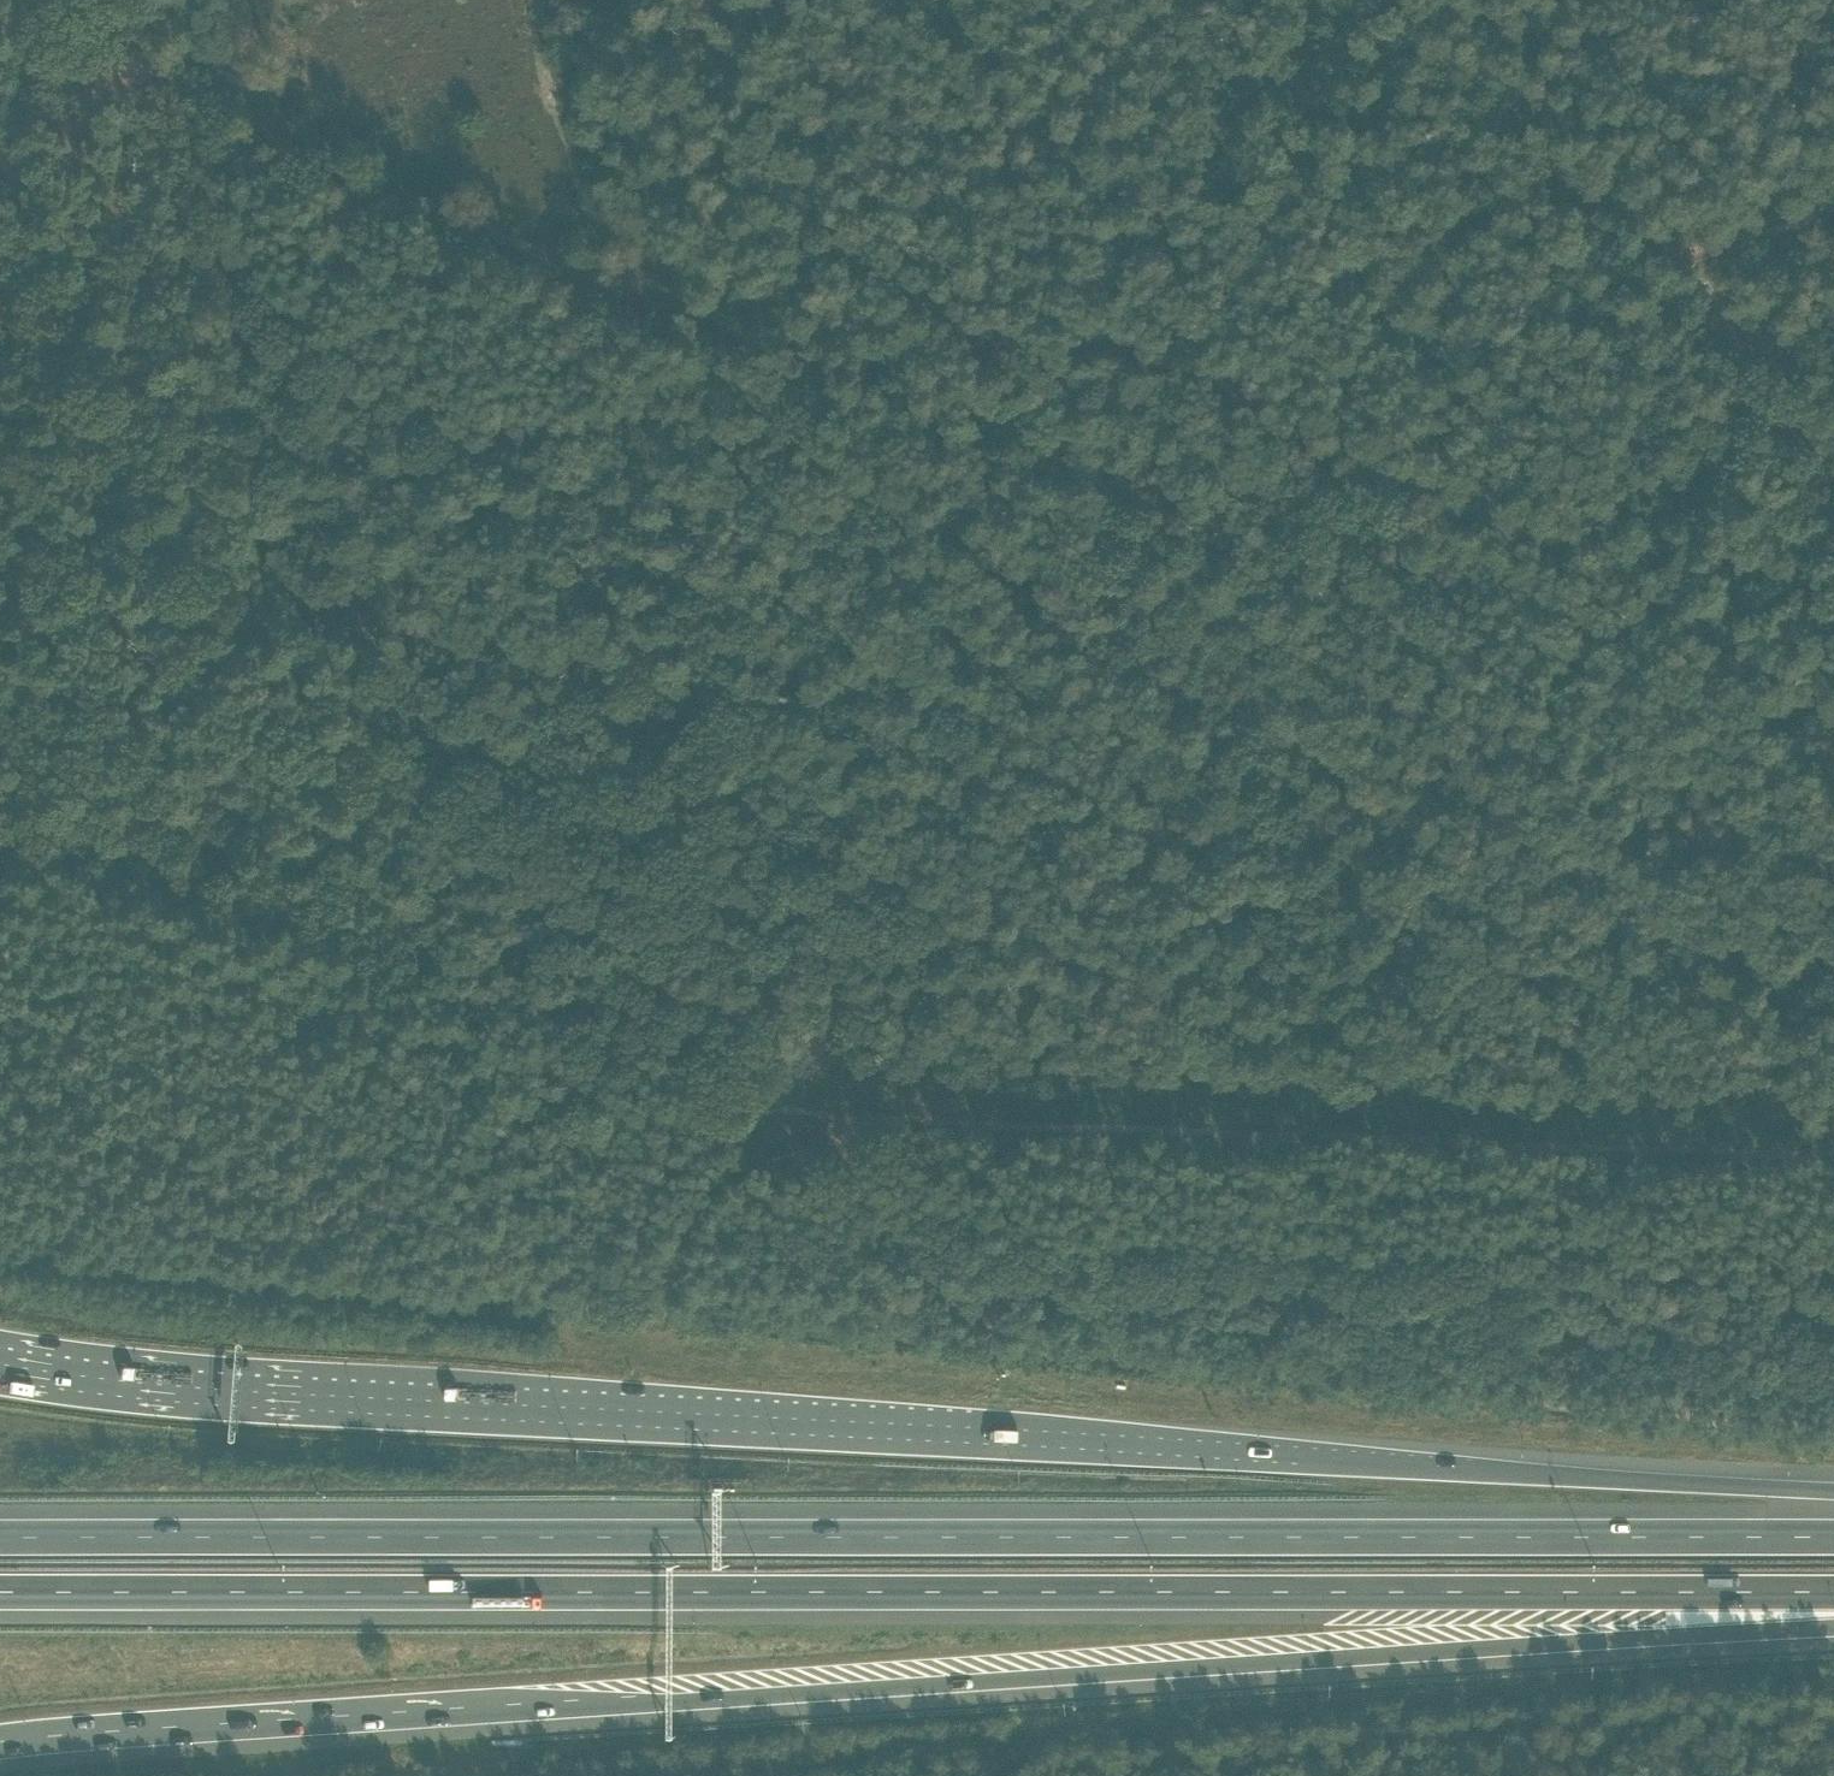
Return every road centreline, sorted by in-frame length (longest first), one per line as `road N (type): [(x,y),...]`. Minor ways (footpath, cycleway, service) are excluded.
road 1 (motorway): [(1833,1491),(1104,1443),(245,1399),(0,1372)]
road 2 (motorway): [(0,1741),(1833,1627)]
road 3 (motorway): [(1833,1537),(0,1539)]
road 4 (motorway): [(0,1592),(1833,1593)]
road 5 (track): [(1833,1296),(1072,1254),(809,1230),(770,1216)]

